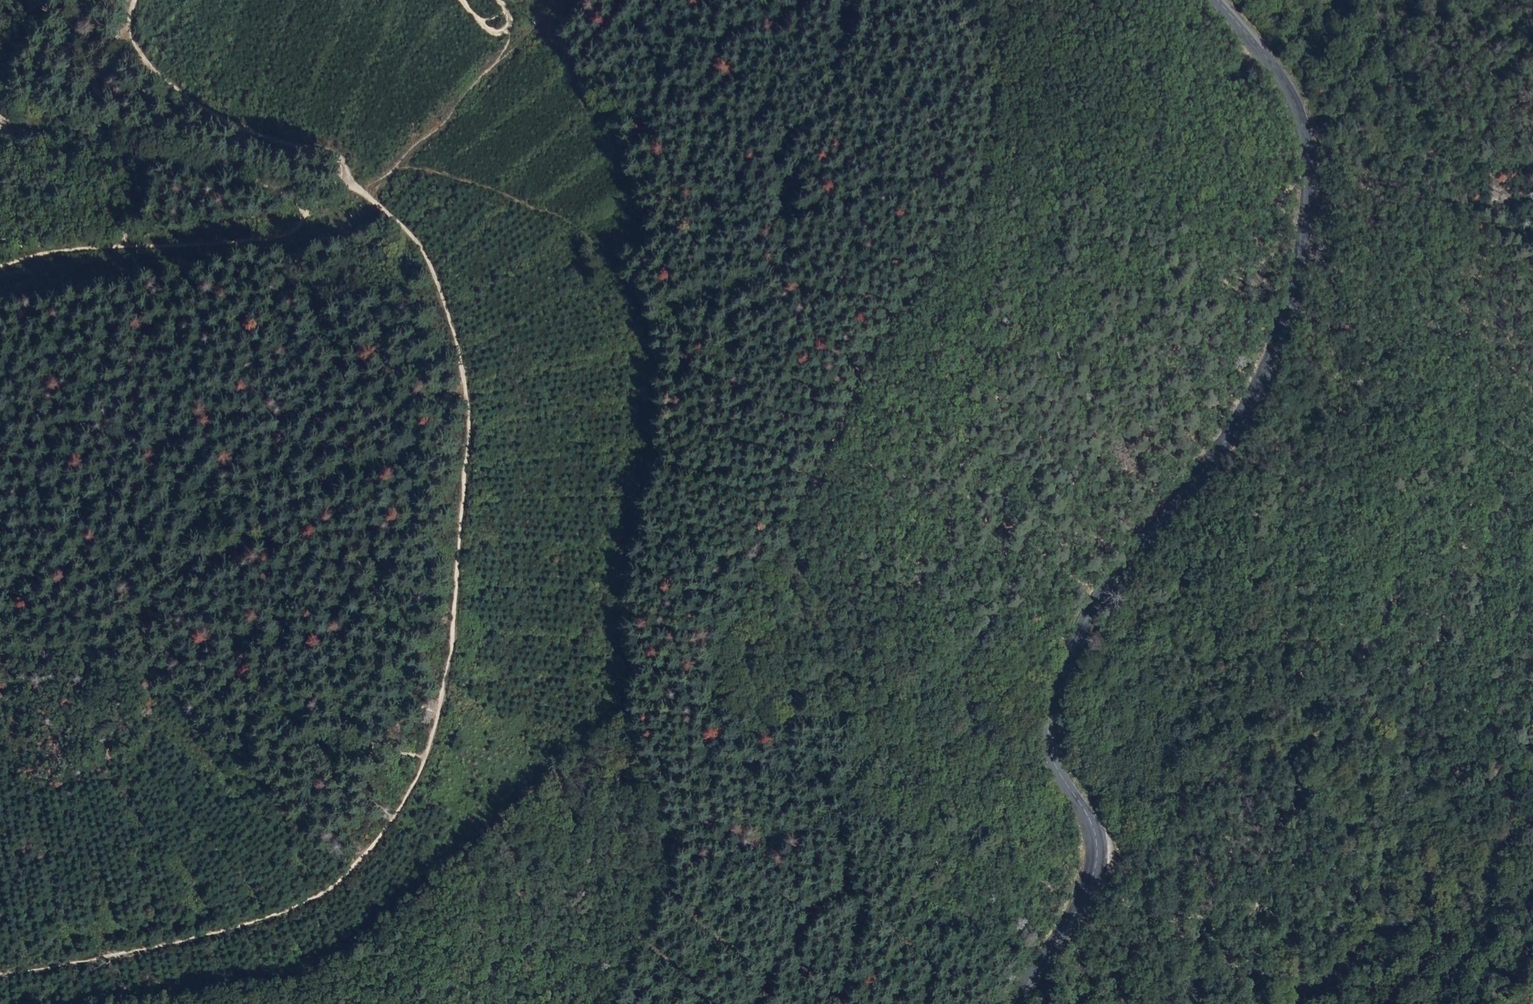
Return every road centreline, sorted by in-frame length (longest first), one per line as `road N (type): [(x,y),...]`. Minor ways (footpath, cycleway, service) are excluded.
road 1 (tertiary): [(1015,1003),(1074,922),(1097,860),(1083,807),(1051,756),(1059,681),(1102,595),(1239,427),(1269,369),(1306,245),(1312,184),(1297,108),(1219,0)]
road 2 (track): [(355,187),(421,249),(448,311),(469,403),(453,630),(426,749),(395,814),(337,882),(305,902),(205,935),(0,974)]
road 3 (track): [(620,1003),(685,844),(705,737),(707,664),(794,532),(811,470),(871,351),(967,197),(991,99),(983,45),(957,0)]
road 4 (track): [(0,264),(52,253),(199,247),(288,233),(334,181)]
road 5 (track): [(23,80),(355,187)]
road 6 (track): [(0,132),(85,139),(258,182),(313,208)]
road 7 (track): [(355,187),(328,153),(218,116),(170,88),(130,32),(133,0)]

